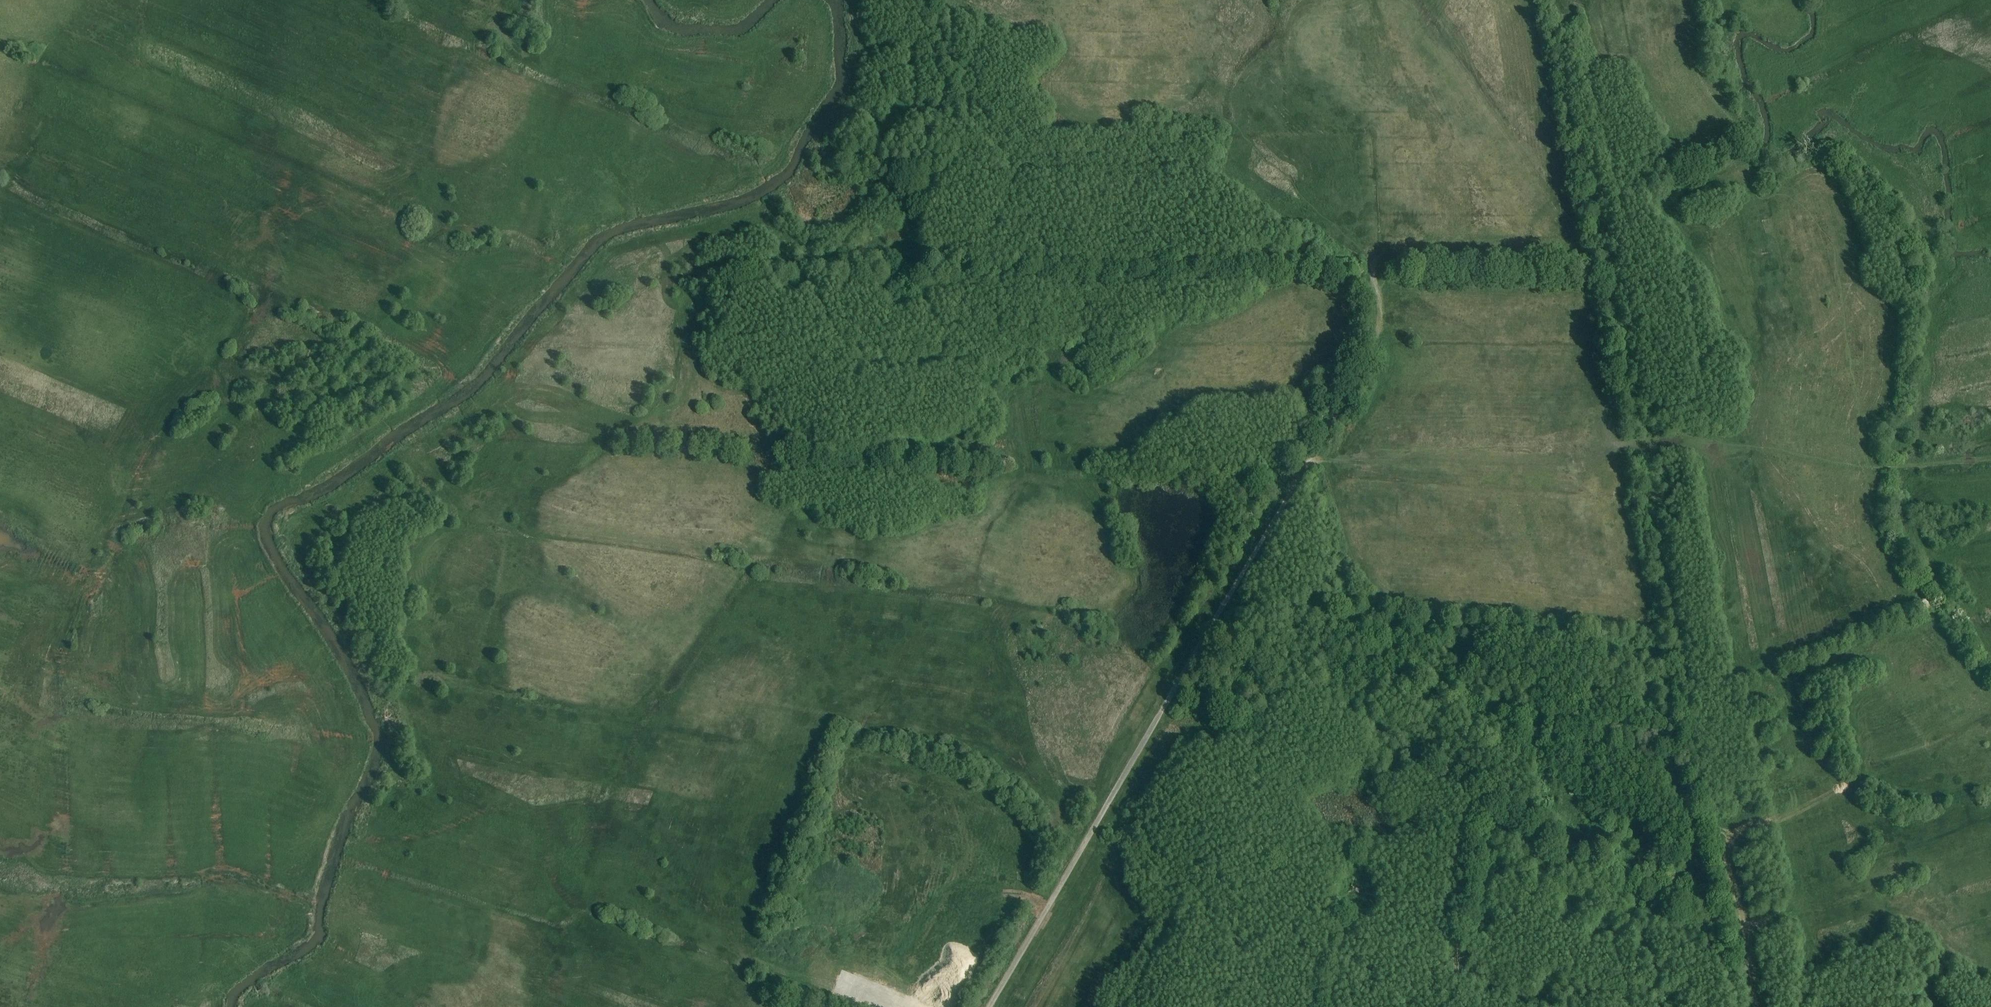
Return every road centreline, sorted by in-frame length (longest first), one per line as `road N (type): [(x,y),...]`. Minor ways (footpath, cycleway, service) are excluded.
road 1 (track): [(1374,265),(1370,356),(990,1006)]
road 2 (track): [(1758,1006),(1726,852),(1743,828),(1776,820)]
road 3 (track): [(1931,612),(1869,509),(1879,466)]

